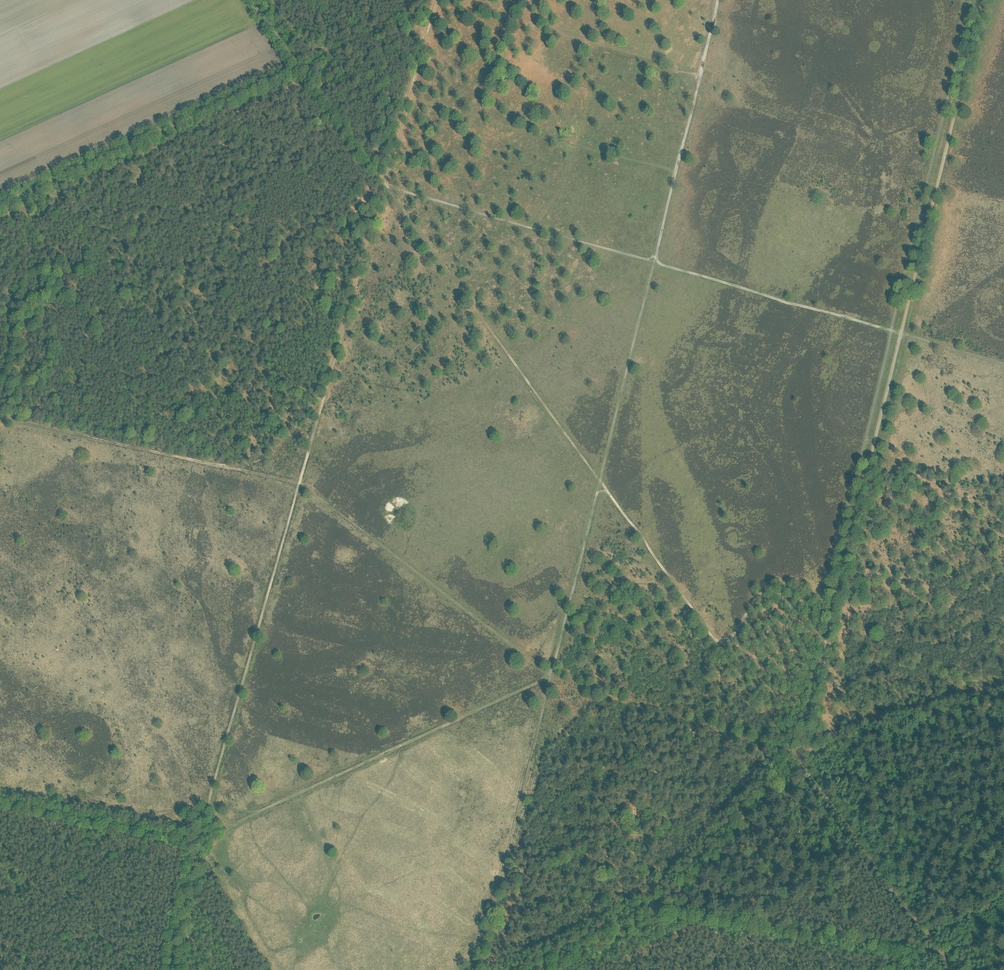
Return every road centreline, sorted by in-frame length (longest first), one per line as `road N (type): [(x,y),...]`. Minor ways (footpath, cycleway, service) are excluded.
road 1 (track): [(860,502),(983,0)]
road 2 (track): [(539,969),(667,908),(797,756)]
road 3 (track): [(0,205),(301,69)]
road 4 (track): [(952,969),(797,756)]
road 5 (track): [(251,0),(384,184)]
road 6 (track): [(799,751),(1003,698)]
road 7 (track): [(797,756),(836,599)]

